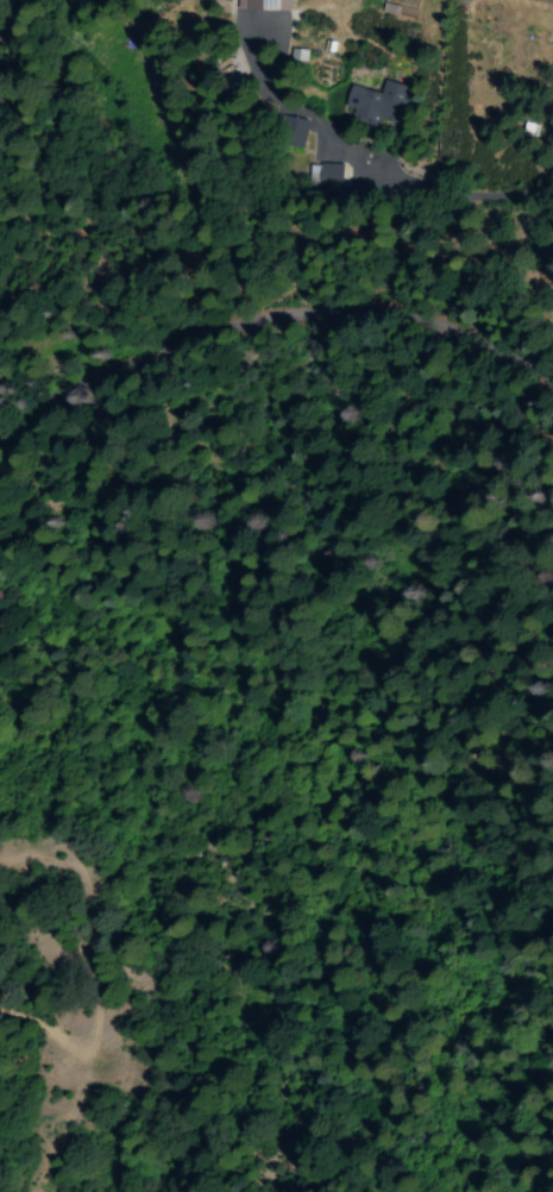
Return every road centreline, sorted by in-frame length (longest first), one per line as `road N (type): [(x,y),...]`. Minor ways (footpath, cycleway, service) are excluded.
road 1 (residential): [(0,471),(34,422),(92,382),(210,332),(306,312),(407,318),(552,382)]

